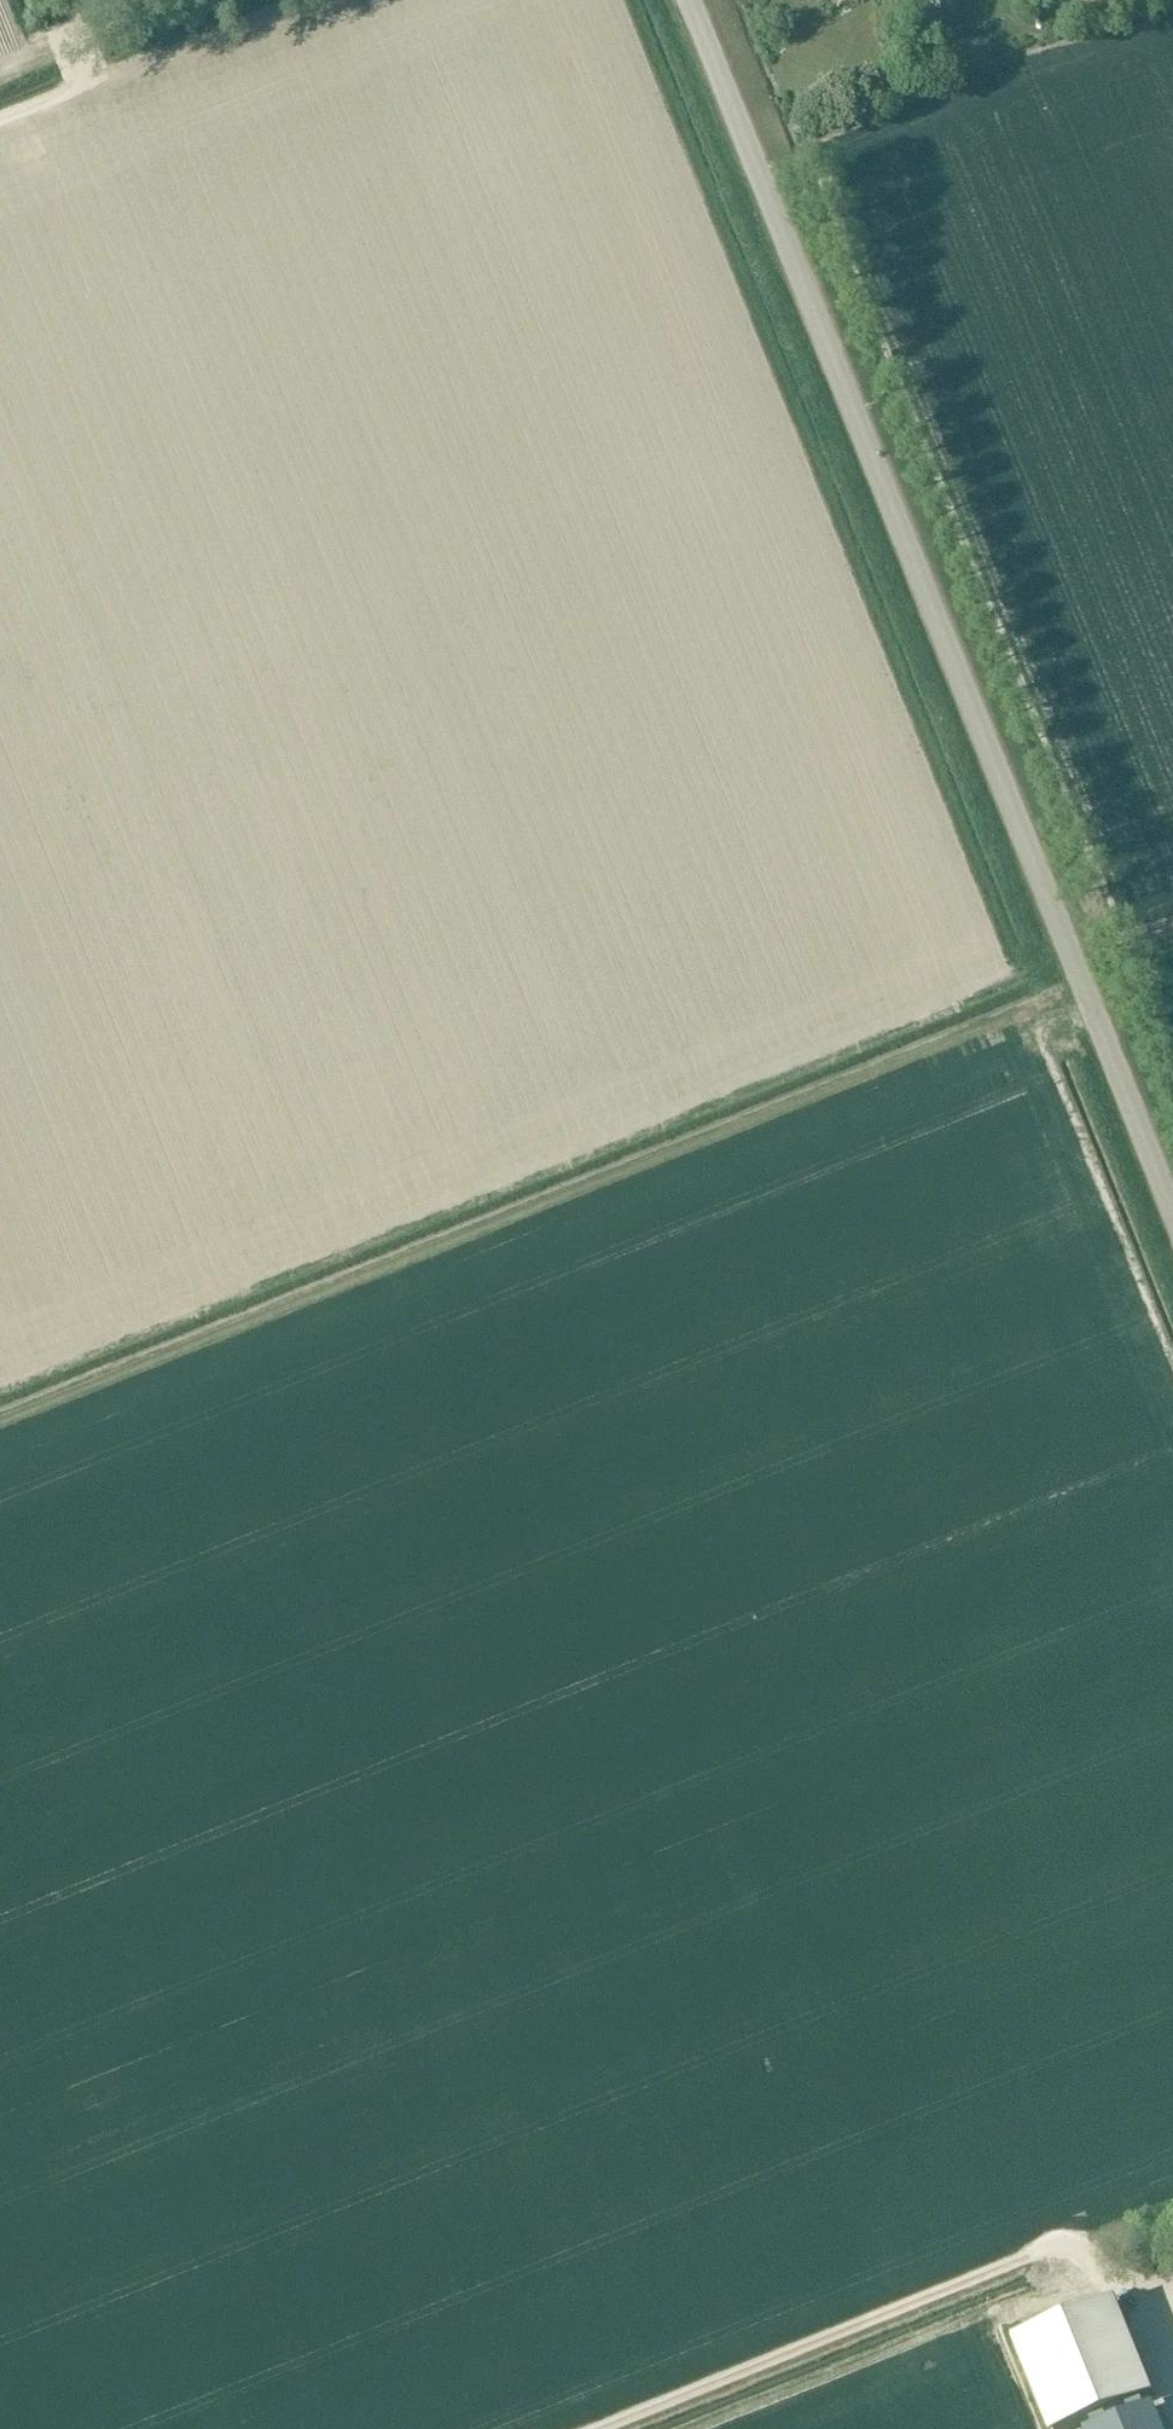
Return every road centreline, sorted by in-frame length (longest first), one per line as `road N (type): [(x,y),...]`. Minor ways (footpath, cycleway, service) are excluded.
road 1 (unclassified): [(1172,1202),(692,0)]

